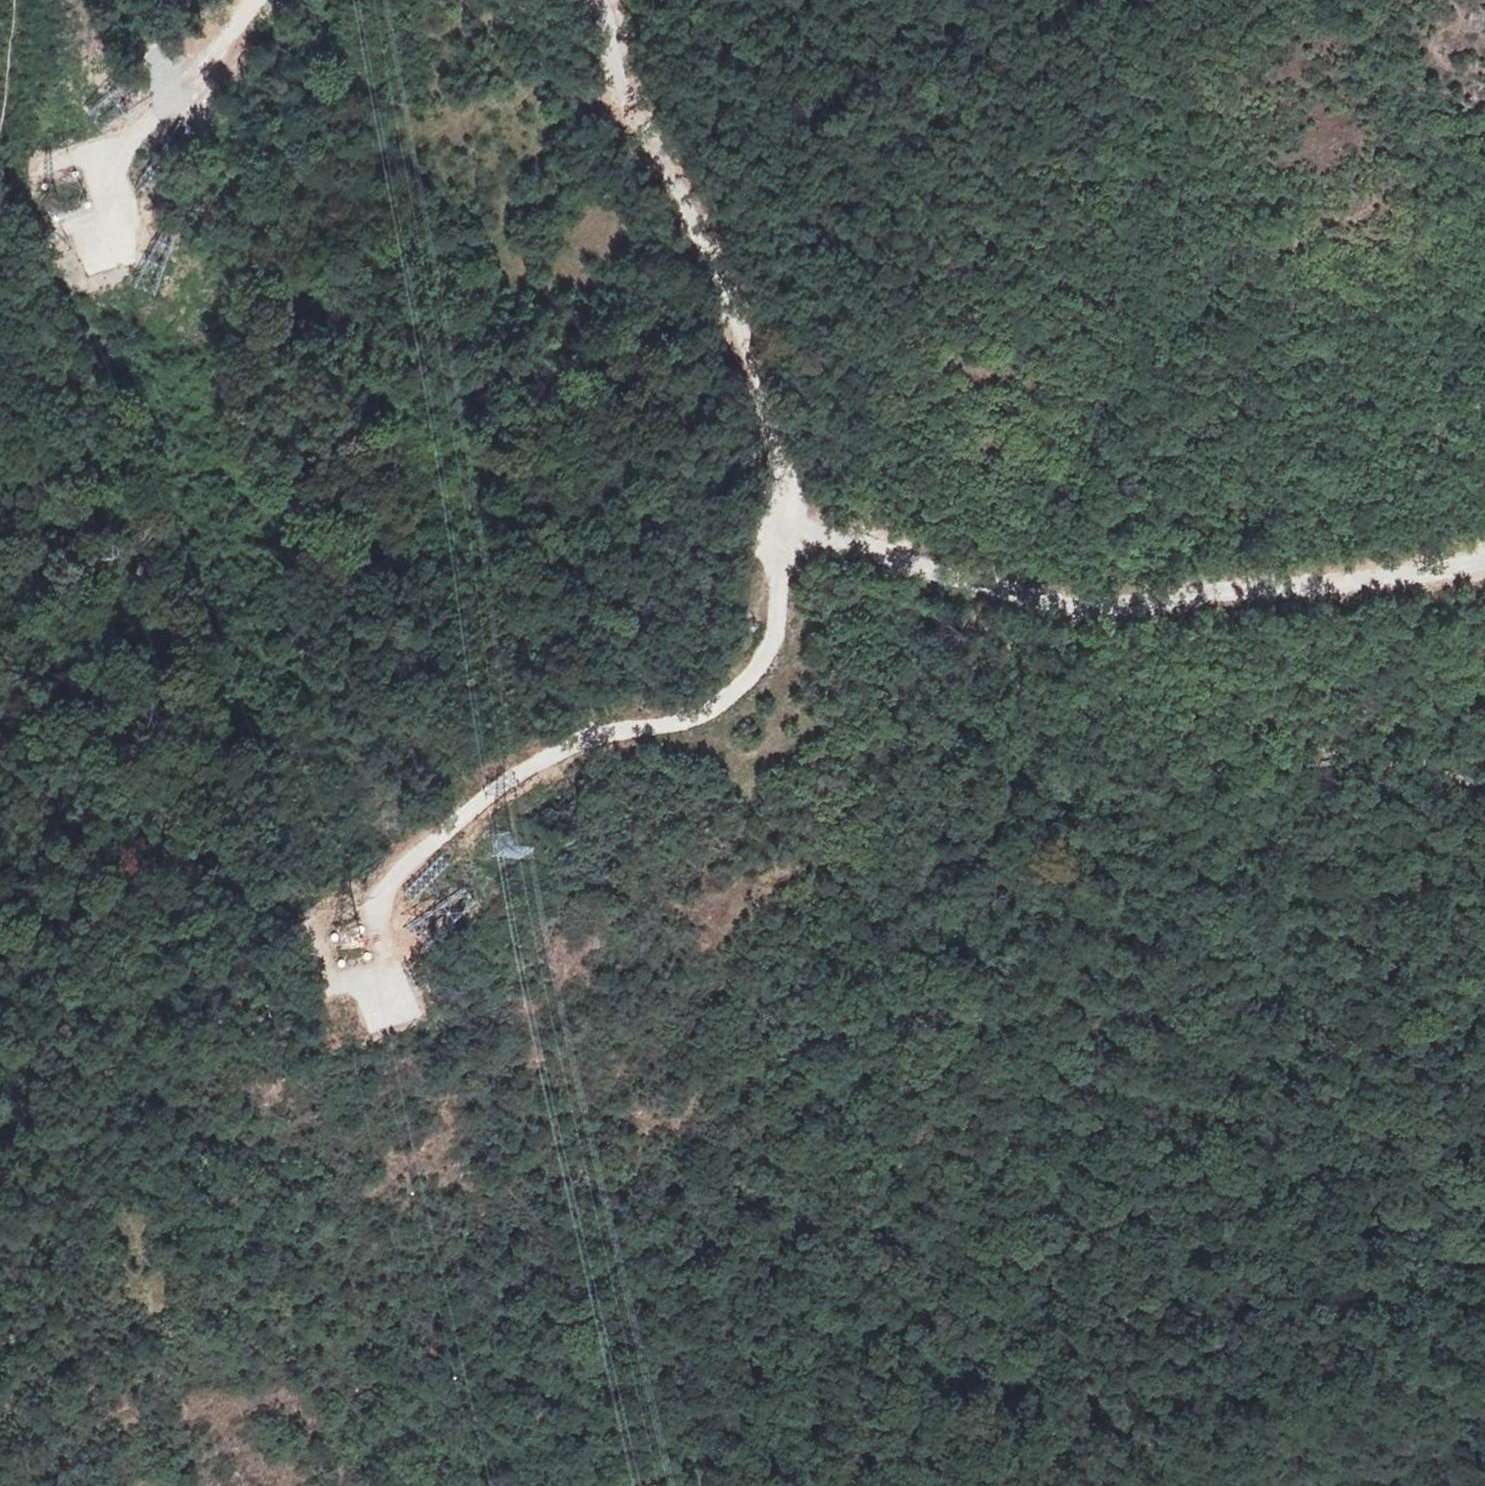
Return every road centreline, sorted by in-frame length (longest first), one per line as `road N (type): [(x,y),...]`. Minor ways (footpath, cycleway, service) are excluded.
road 1 (track): [(1484,553),(1345,586),(1078,604),(793,514)]
road 2 (track): [(793,514),(704,283),(642,76),(601,0)]

